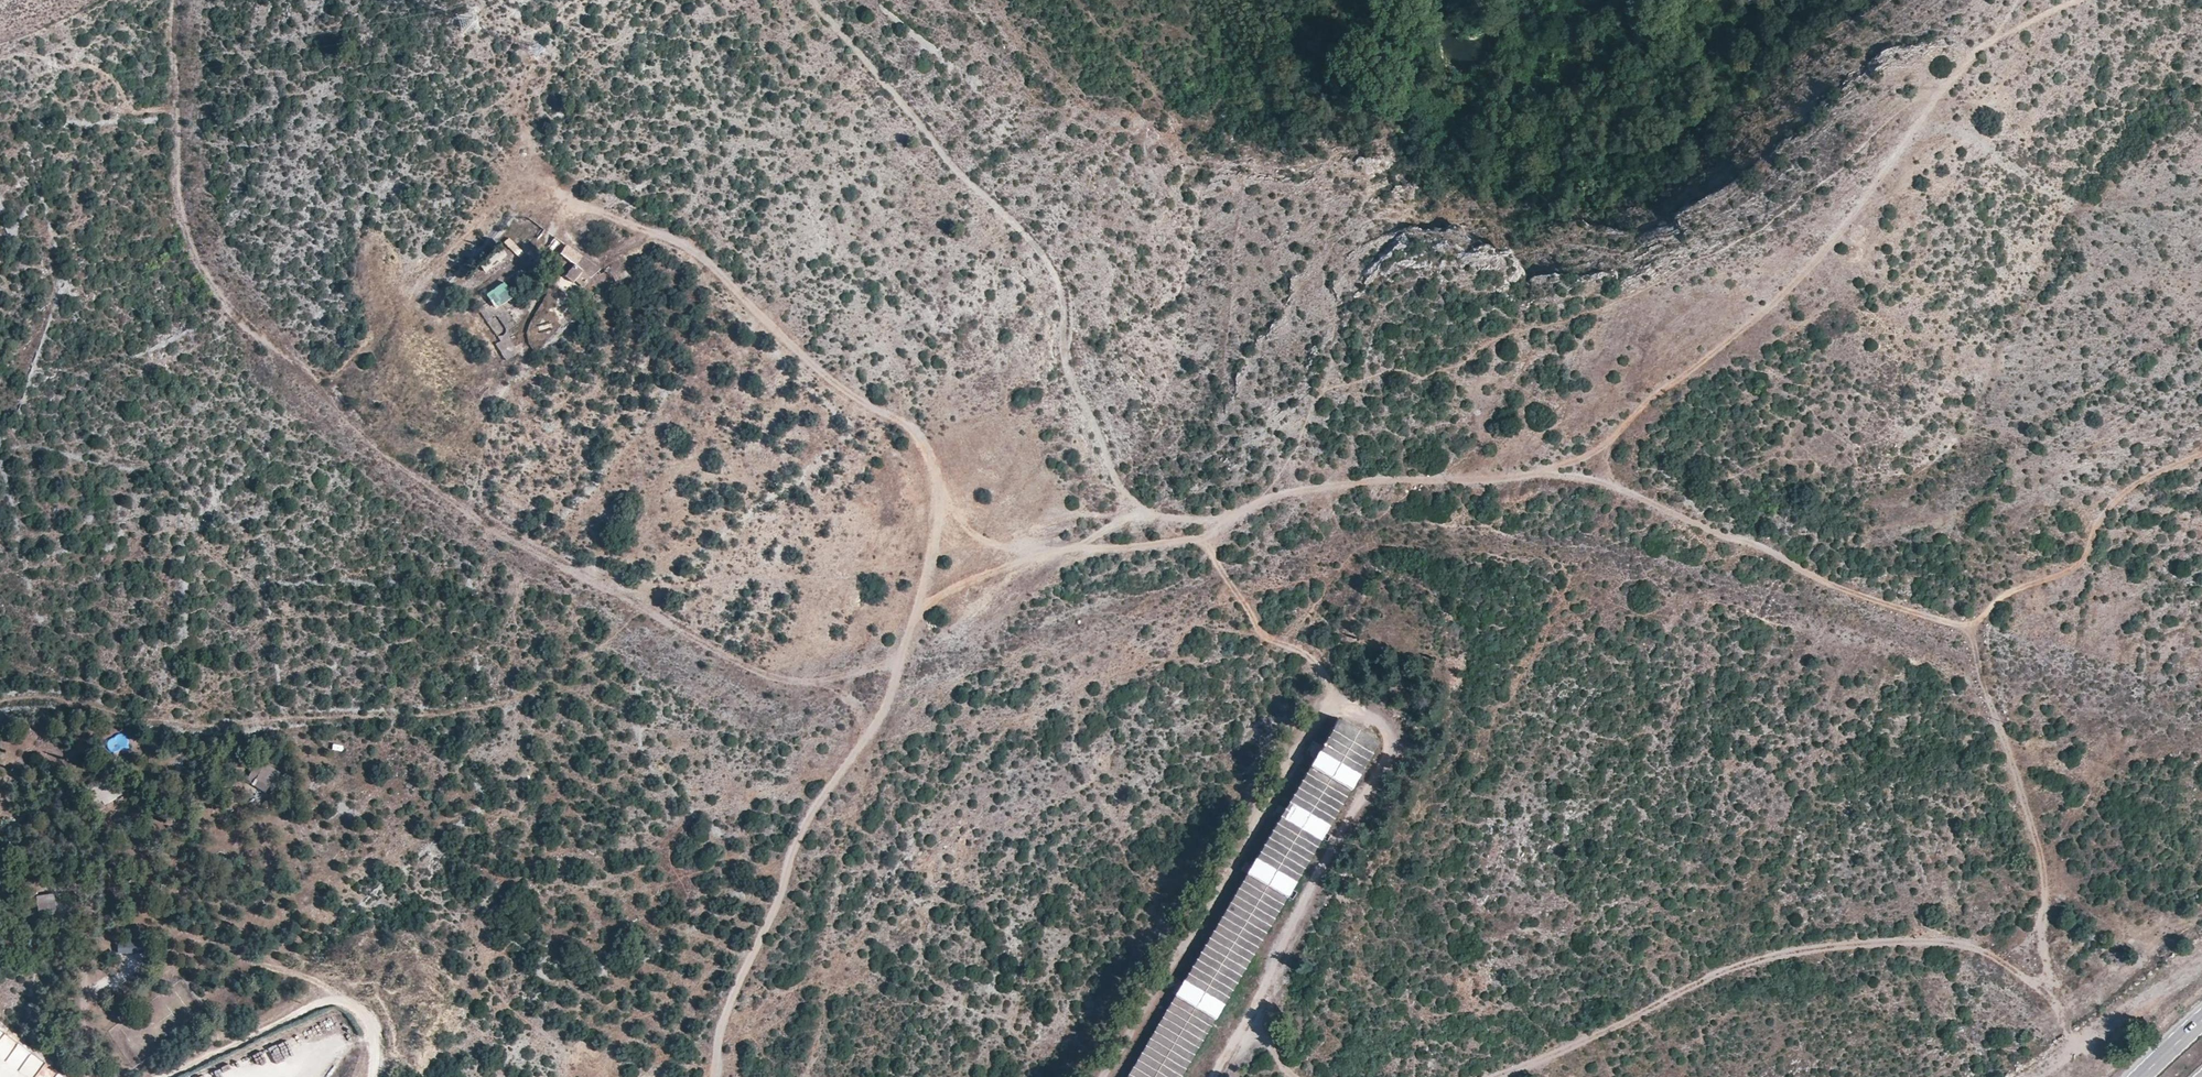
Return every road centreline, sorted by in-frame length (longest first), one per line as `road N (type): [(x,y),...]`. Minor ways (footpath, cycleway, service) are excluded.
road 1 (track): [(917,611),(982,581),(1091,549),(1200,539),(1287,493),(1372,480),(1559,474),(1594,480),(1754,544),(1803,572),(1969,630),(2032,819)]
road 2 (track): [(897,671),(874,665),(827,678),(769,676),(547,561),(371,441),(222,302),(193,253),(179,202),(177,0)]
road 3 (track): [(917,611),(936,528),(936,477),(922,436),(820,371),(698,250),(539,174),(509,182),(352,373),(325,393)]
road 4 (track): [(811,0),(947,162),(1034,242),(1057,274),(1065,368),(1124,491),(1157,514),(1202,520),(1245,513)]
road 5 (track): [(1200,539),(1261,635),(1304,652),(1334,685),(1094,1076)]
road 6 (track): [(1988,42),(1943,87),(1861,201),(1693,367),(1579,455),(1531,476)]
road 7 (track): [(2048,990),(1994,956),(1951,944),(1818,948),(1712,977),(1495,1076)]
road 8 (track): [(717,1076),(726,1013),(775,909),(801,829),(888,702),(917,611)]
road 9 (track): [(2032,819),(2046,885),(2048,990),(2077,1050),(2149,995),(2177,961)]
road 10 (track): [(370,1076),(379,1026),(348,998),(155,1076)]
road 11 (track): [(402,307),(403,331),(473,373),(494,364),(495,344),(482,326),(459,318),(445,327)]
road 12 (track): [(2032,819),(2092,911),(2177,961)]
road 13 (track): [(569,194),(553,202),(552,217),(585,248),(604,254),(653,231)]
road 14 (track): [(99,1076),(80,1056),(79,1007),(133,957)]

